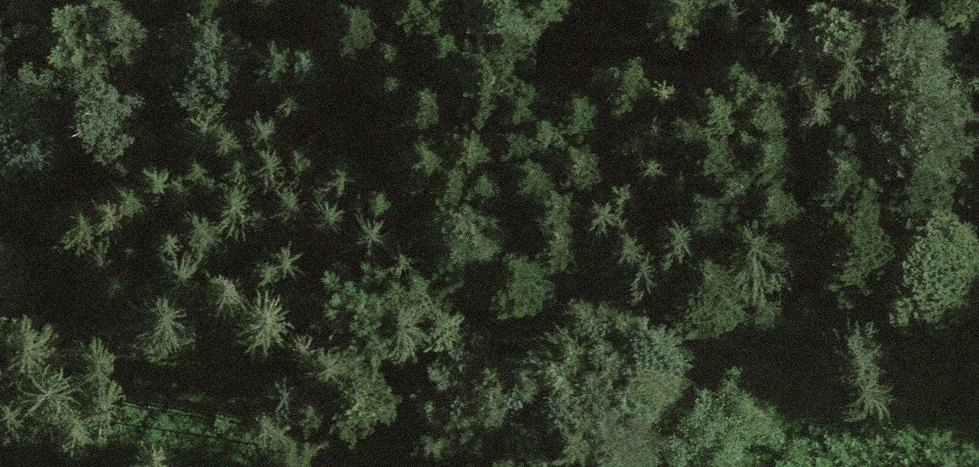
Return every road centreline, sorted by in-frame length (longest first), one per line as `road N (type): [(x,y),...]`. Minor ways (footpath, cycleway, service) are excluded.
road 1 (track): [(842,354),(670,314),(526,267),(322,164),(221,86),(302,0)]
road 2 (track): [(0,246),(68,230),(137,190),(221,86)]
road 3 (track): [(978,186),(842,354)]
road 4 (track): [(842,354),(729,466)]

